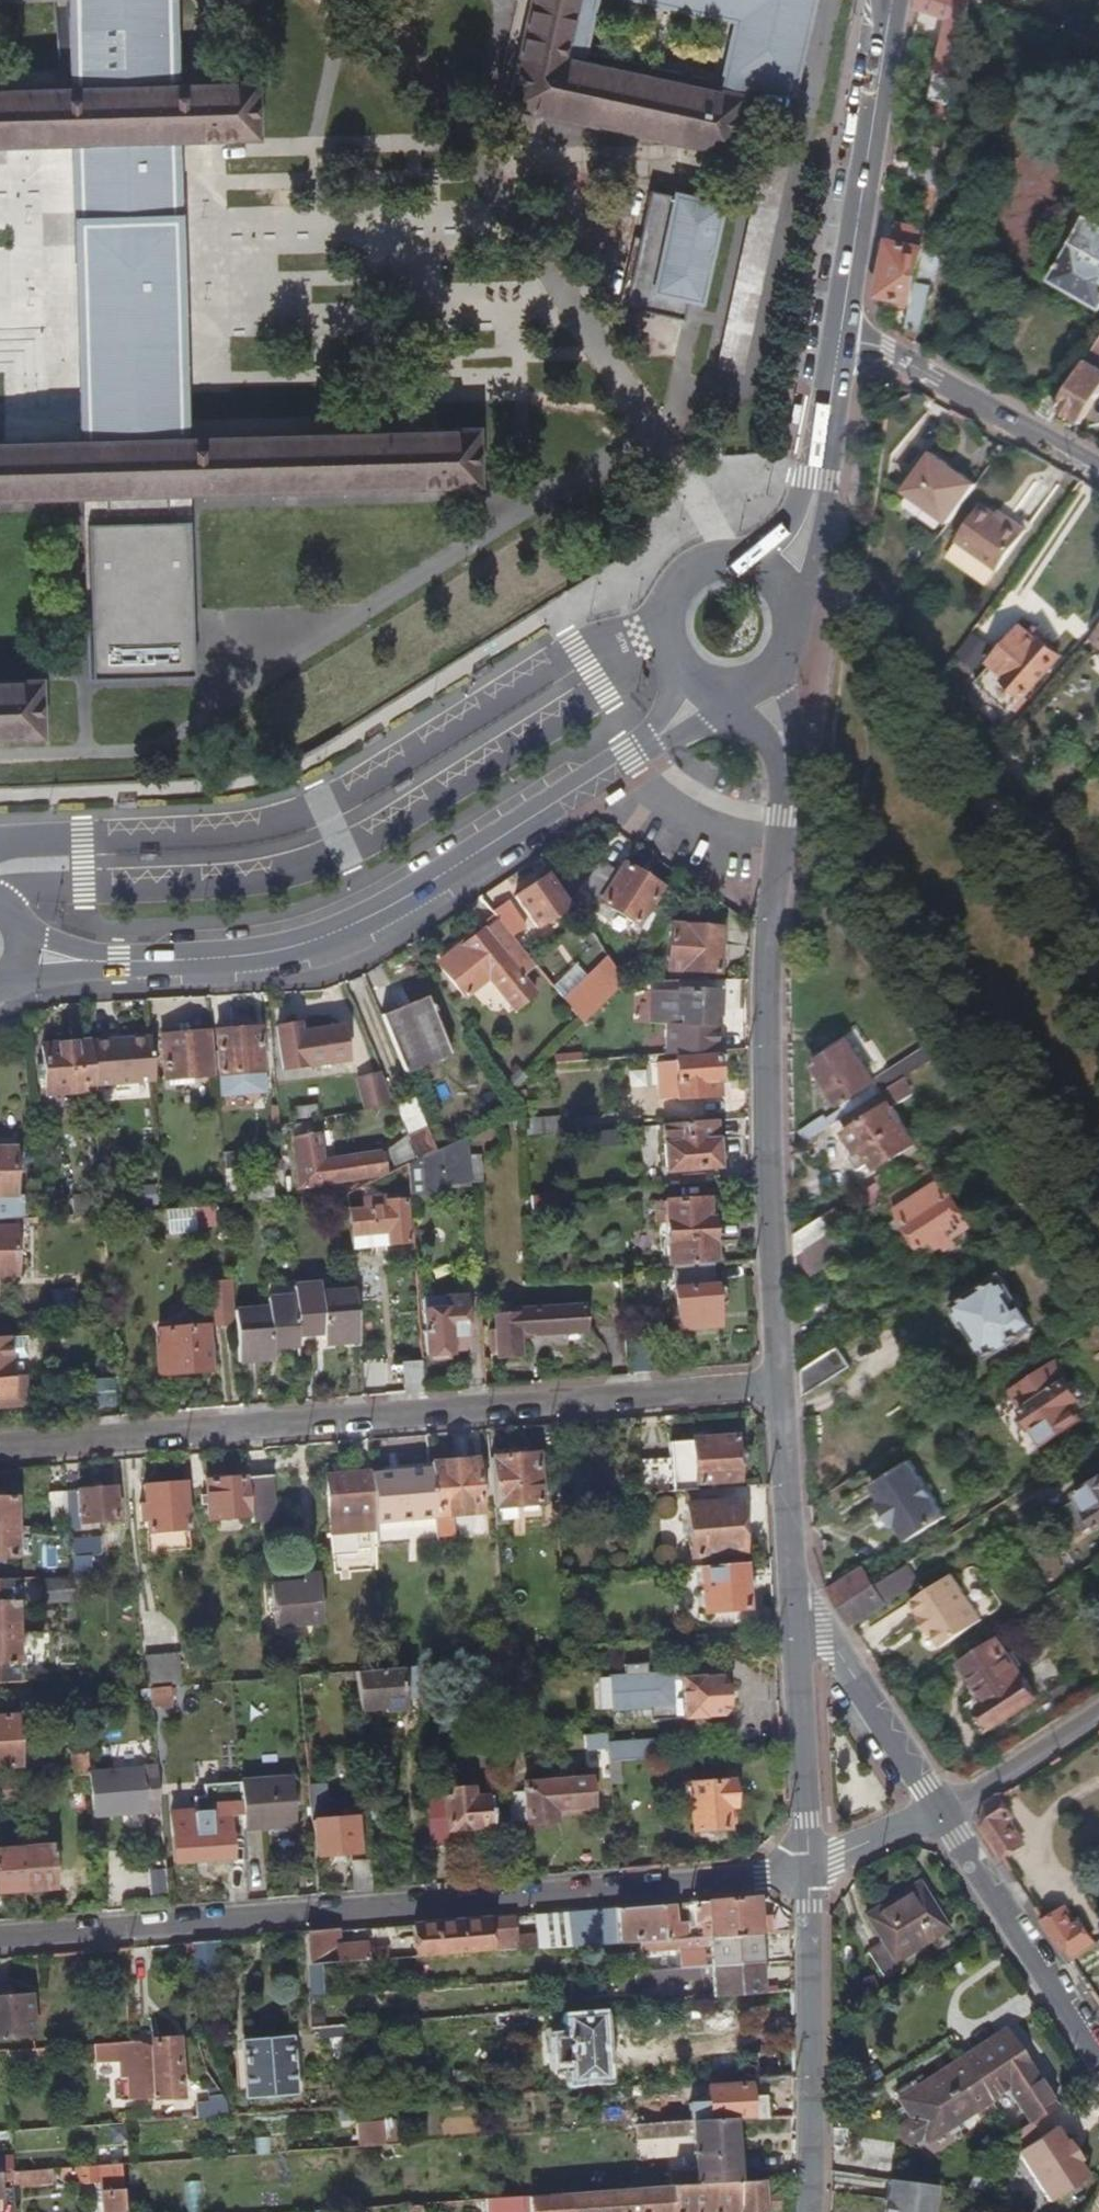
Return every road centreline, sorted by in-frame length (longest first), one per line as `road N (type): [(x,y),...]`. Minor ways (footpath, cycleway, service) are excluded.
road 1 (residential): [(799,1868),(0,1934)]
road 2 (residential): [(775,1381),(0,1444)]
road 3 (residential): [(703,684),(658,738),(356,924),(245,956),(24,959)]
road 4 (residential): [(753,682),(784,737),(785,769),(765,999),(775,1381)]
road 5 (residential): [(891,0),(839,341)]
road 6 (residential): [(799,1868),(807,1889),(807,2211)]
road 7 (residential): [(938,1810),(1098,2062)]
road 8 (residential): [(789,1575),(804,1821),(799,1868)]
road 9 (residential): [(1098,468),(888,353),(839,341)]
road 10 (residential): [(789,1575),(938,1810)]
road 11 (residential): [(839,341),(808,532),(793,556),(764,574)]
road 12 (residential): [(764,574),(713,563),(671,594),(667,646),(703,684)]
road 13 (residential): [(775,1381),(789,1575)]
road 14 (residential): [(1098,1706),(938,1810)]
road 15 (residential): [(938,1810),(799,1868)]
road 16 (residential): [(753,682),(778,662),(789,632),(784,600),(764,574)]

